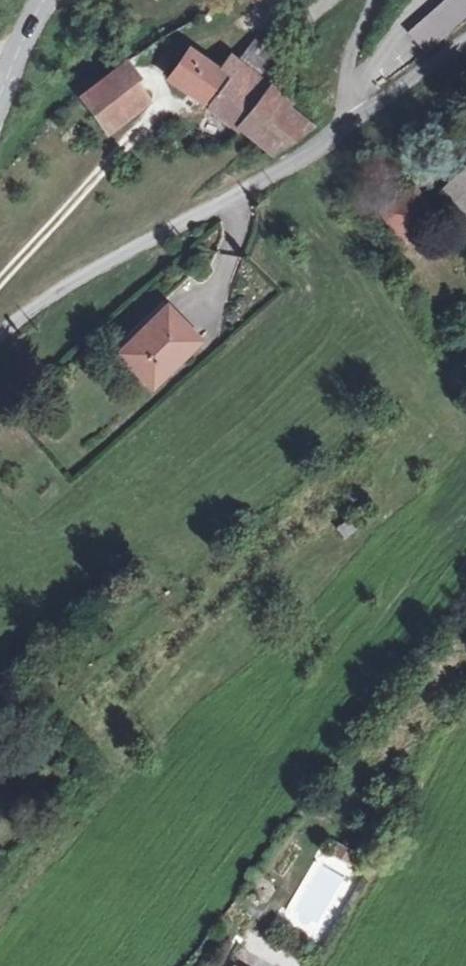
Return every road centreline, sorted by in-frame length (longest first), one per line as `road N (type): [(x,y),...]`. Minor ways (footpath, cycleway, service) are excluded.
road 1 (residential): [(0,334),(465,50)]

